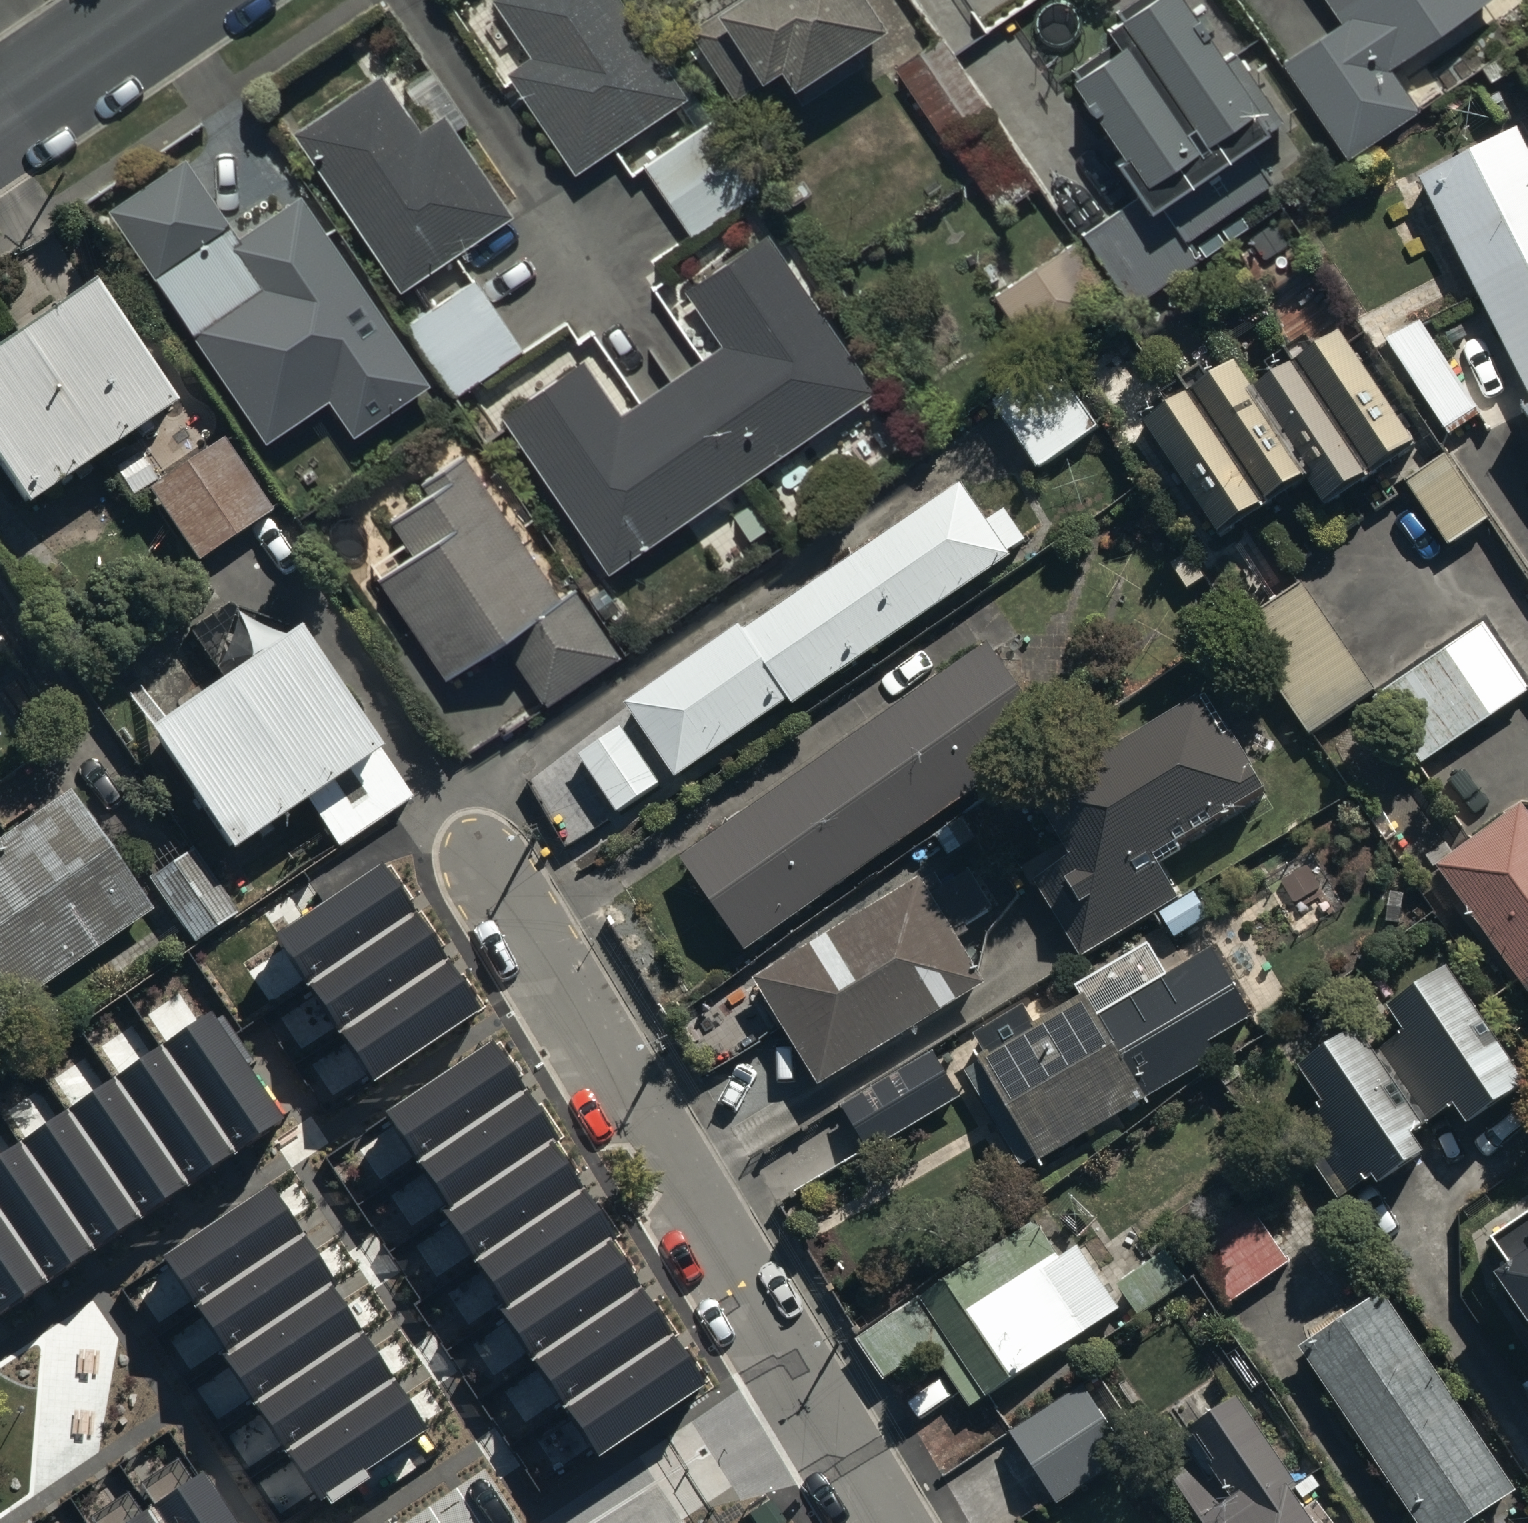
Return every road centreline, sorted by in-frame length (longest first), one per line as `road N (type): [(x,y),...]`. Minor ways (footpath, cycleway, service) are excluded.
road 1 (residential): [(463,840),(880,1522)]
road 2 (residential): [(0,113),(165,0)]

